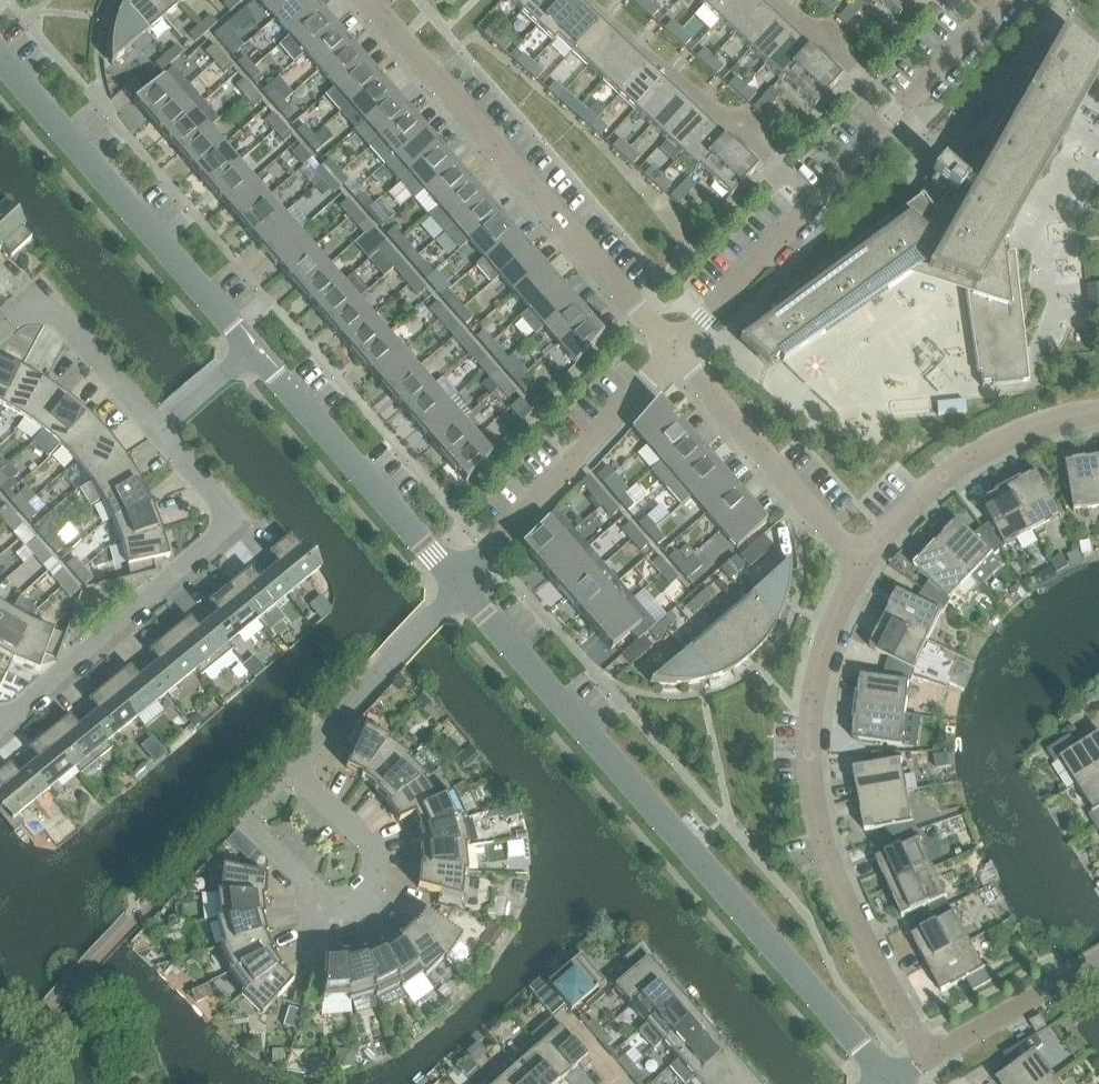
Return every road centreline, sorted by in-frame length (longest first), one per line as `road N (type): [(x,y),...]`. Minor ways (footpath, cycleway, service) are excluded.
road 1 (unclassified): [(893,1079),(463,580)]
road 2 (residential): [(937,1053),(825,845),(807,756),(820,652),(860,568)]
road 3 (residential): [(668,366),(1007,0)]
road 4 (residential): [(668,366),(649,322),(376,0)]
road 5 (residential): [(0,721),(10,721),(223,533),(224,508),(161,432)]
road 6 (unclassified): [(252,351),(0,52)]
road 7 (residential): [(0,1075),(243,811)]
road 8 (unclassified): [(463,580),(252,351)]
road 9 (residential): [(463,580),(648,377),(668,366)]
road 10 (residential): [(860,568),(964,464),(1021,435),(1098,411)]
road 11 (residential): [(860,568),(701,380),(668,366)]
road 12 (residential): [(303,752),(463,580)]
road 13 (residential): [(161,432),(66,316),(24,312)]
road 14 (residential): [(937,1053),(1098,965)]
road 15 (residential): [(355,896),(377,876),(369,828),(303,752)]
road 16 (residential): [(355,896),(325,895),(243,811)]
road 17 (residential): [(161,432),(252,351)]

